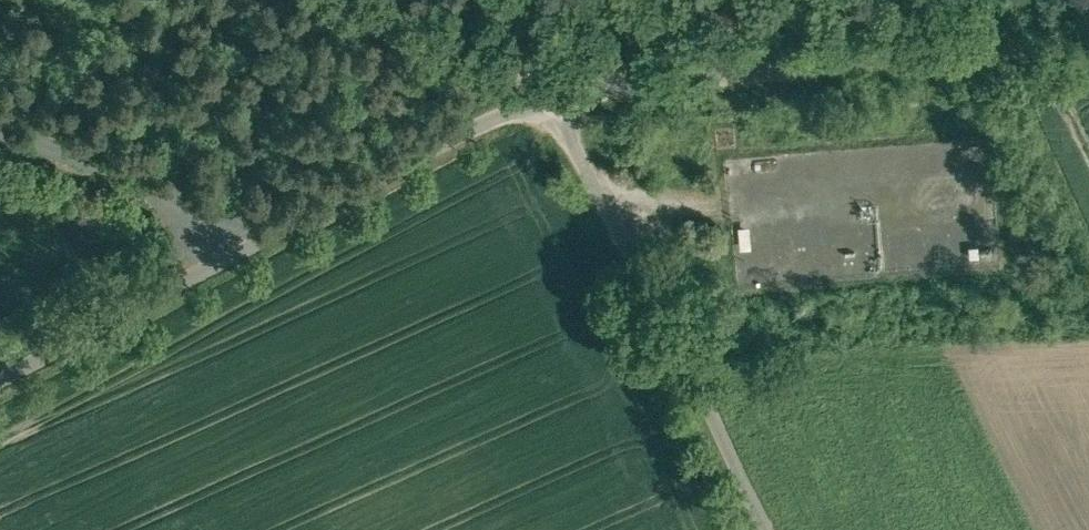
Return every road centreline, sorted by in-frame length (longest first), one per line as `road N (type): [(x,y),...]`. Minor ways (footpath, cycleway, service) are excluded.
road 1 (unclassified): [(551,98),(454,136),(0,374)]
road 2 (unclassified): [(1088,24),(551,98)]
road 3 (unclassified): [(551,98),(756,529)]
road 4 (track): [(338,0),(533,76),(551,98)]

